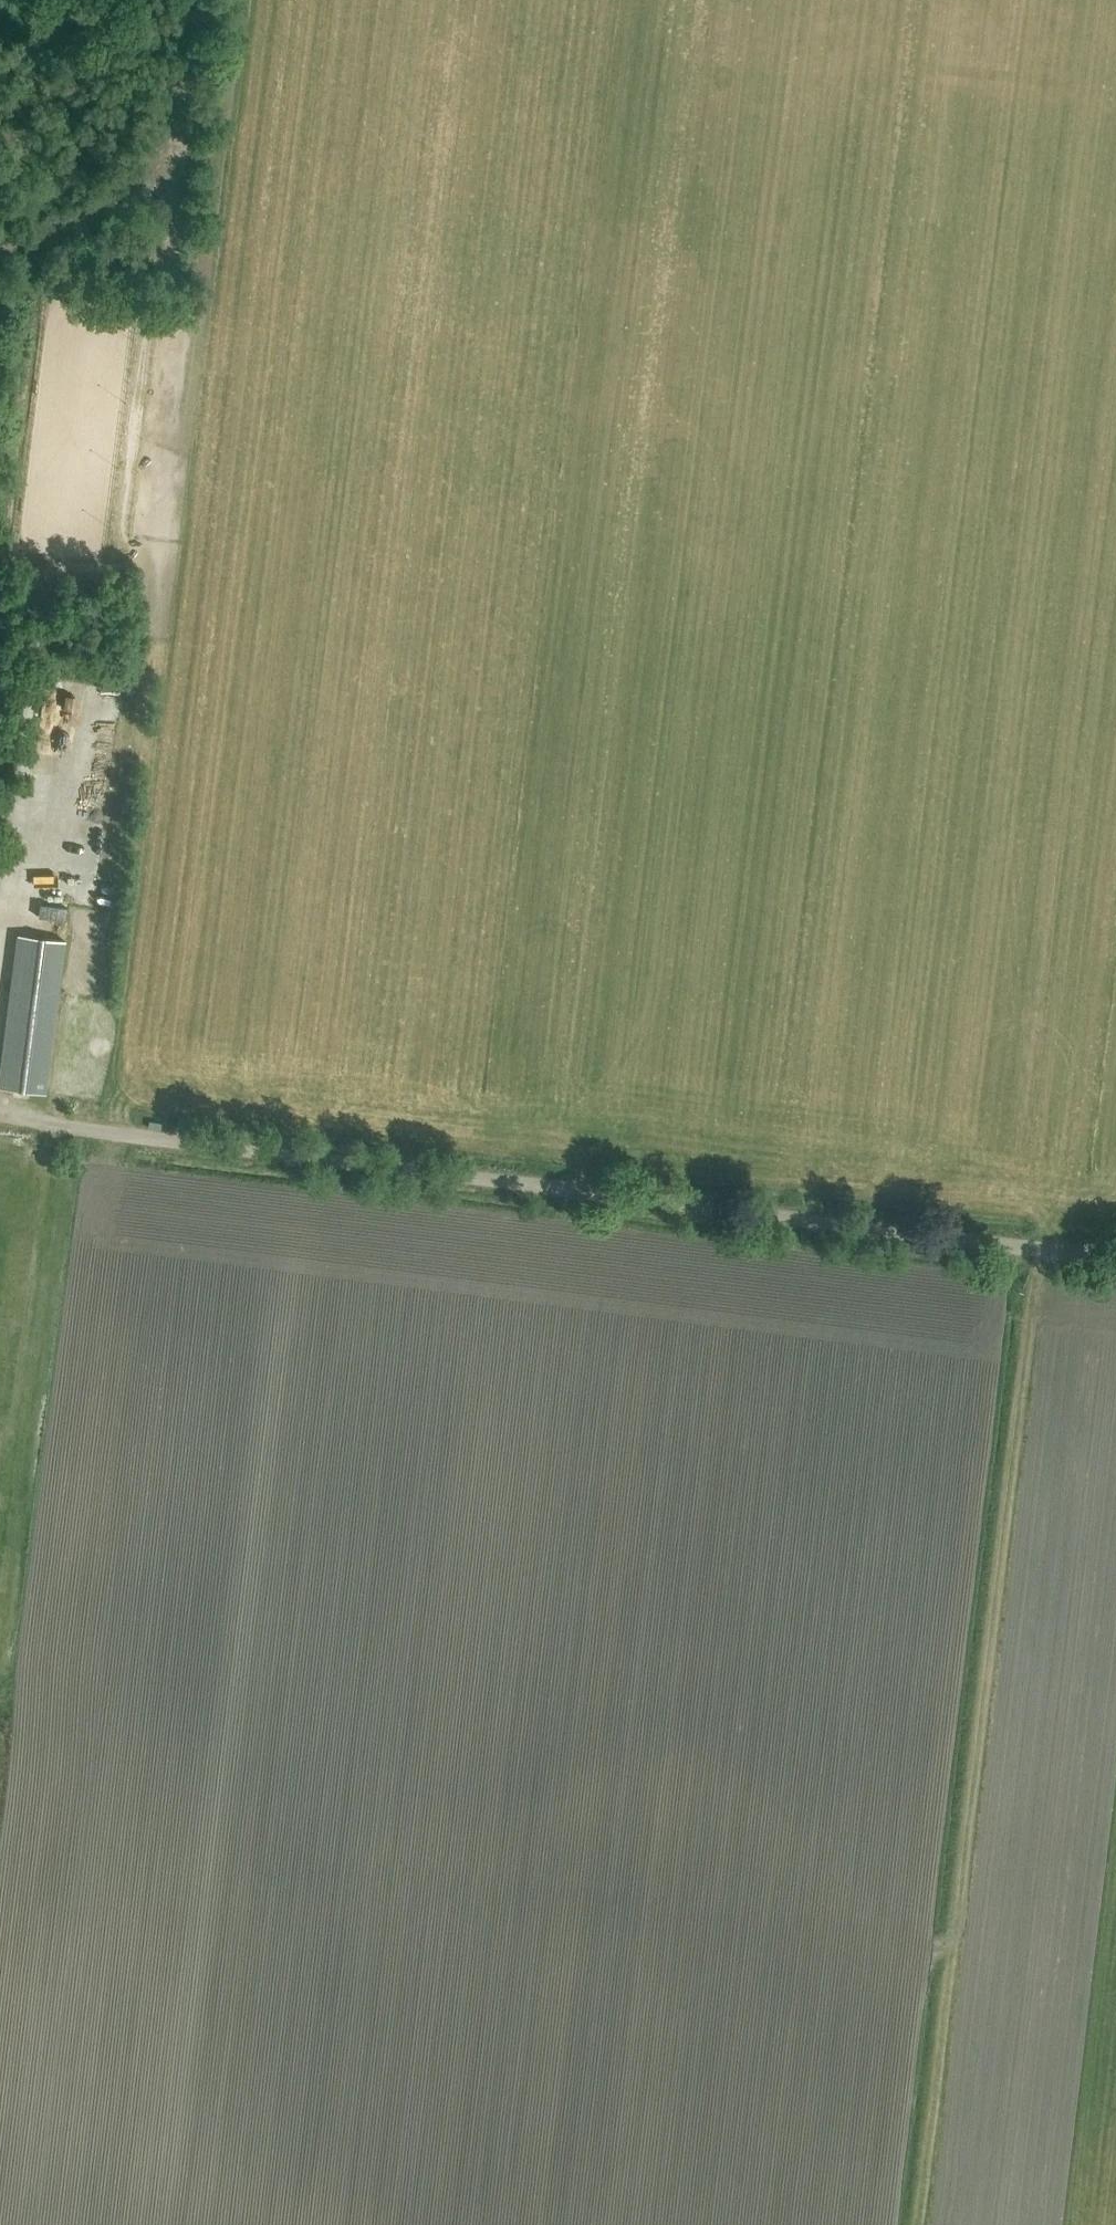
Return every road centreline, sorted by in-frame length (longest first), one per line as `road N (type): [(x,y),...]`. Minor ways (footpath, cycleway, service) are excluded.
road 1 (track): [(1040,1250),(920,2224)]

